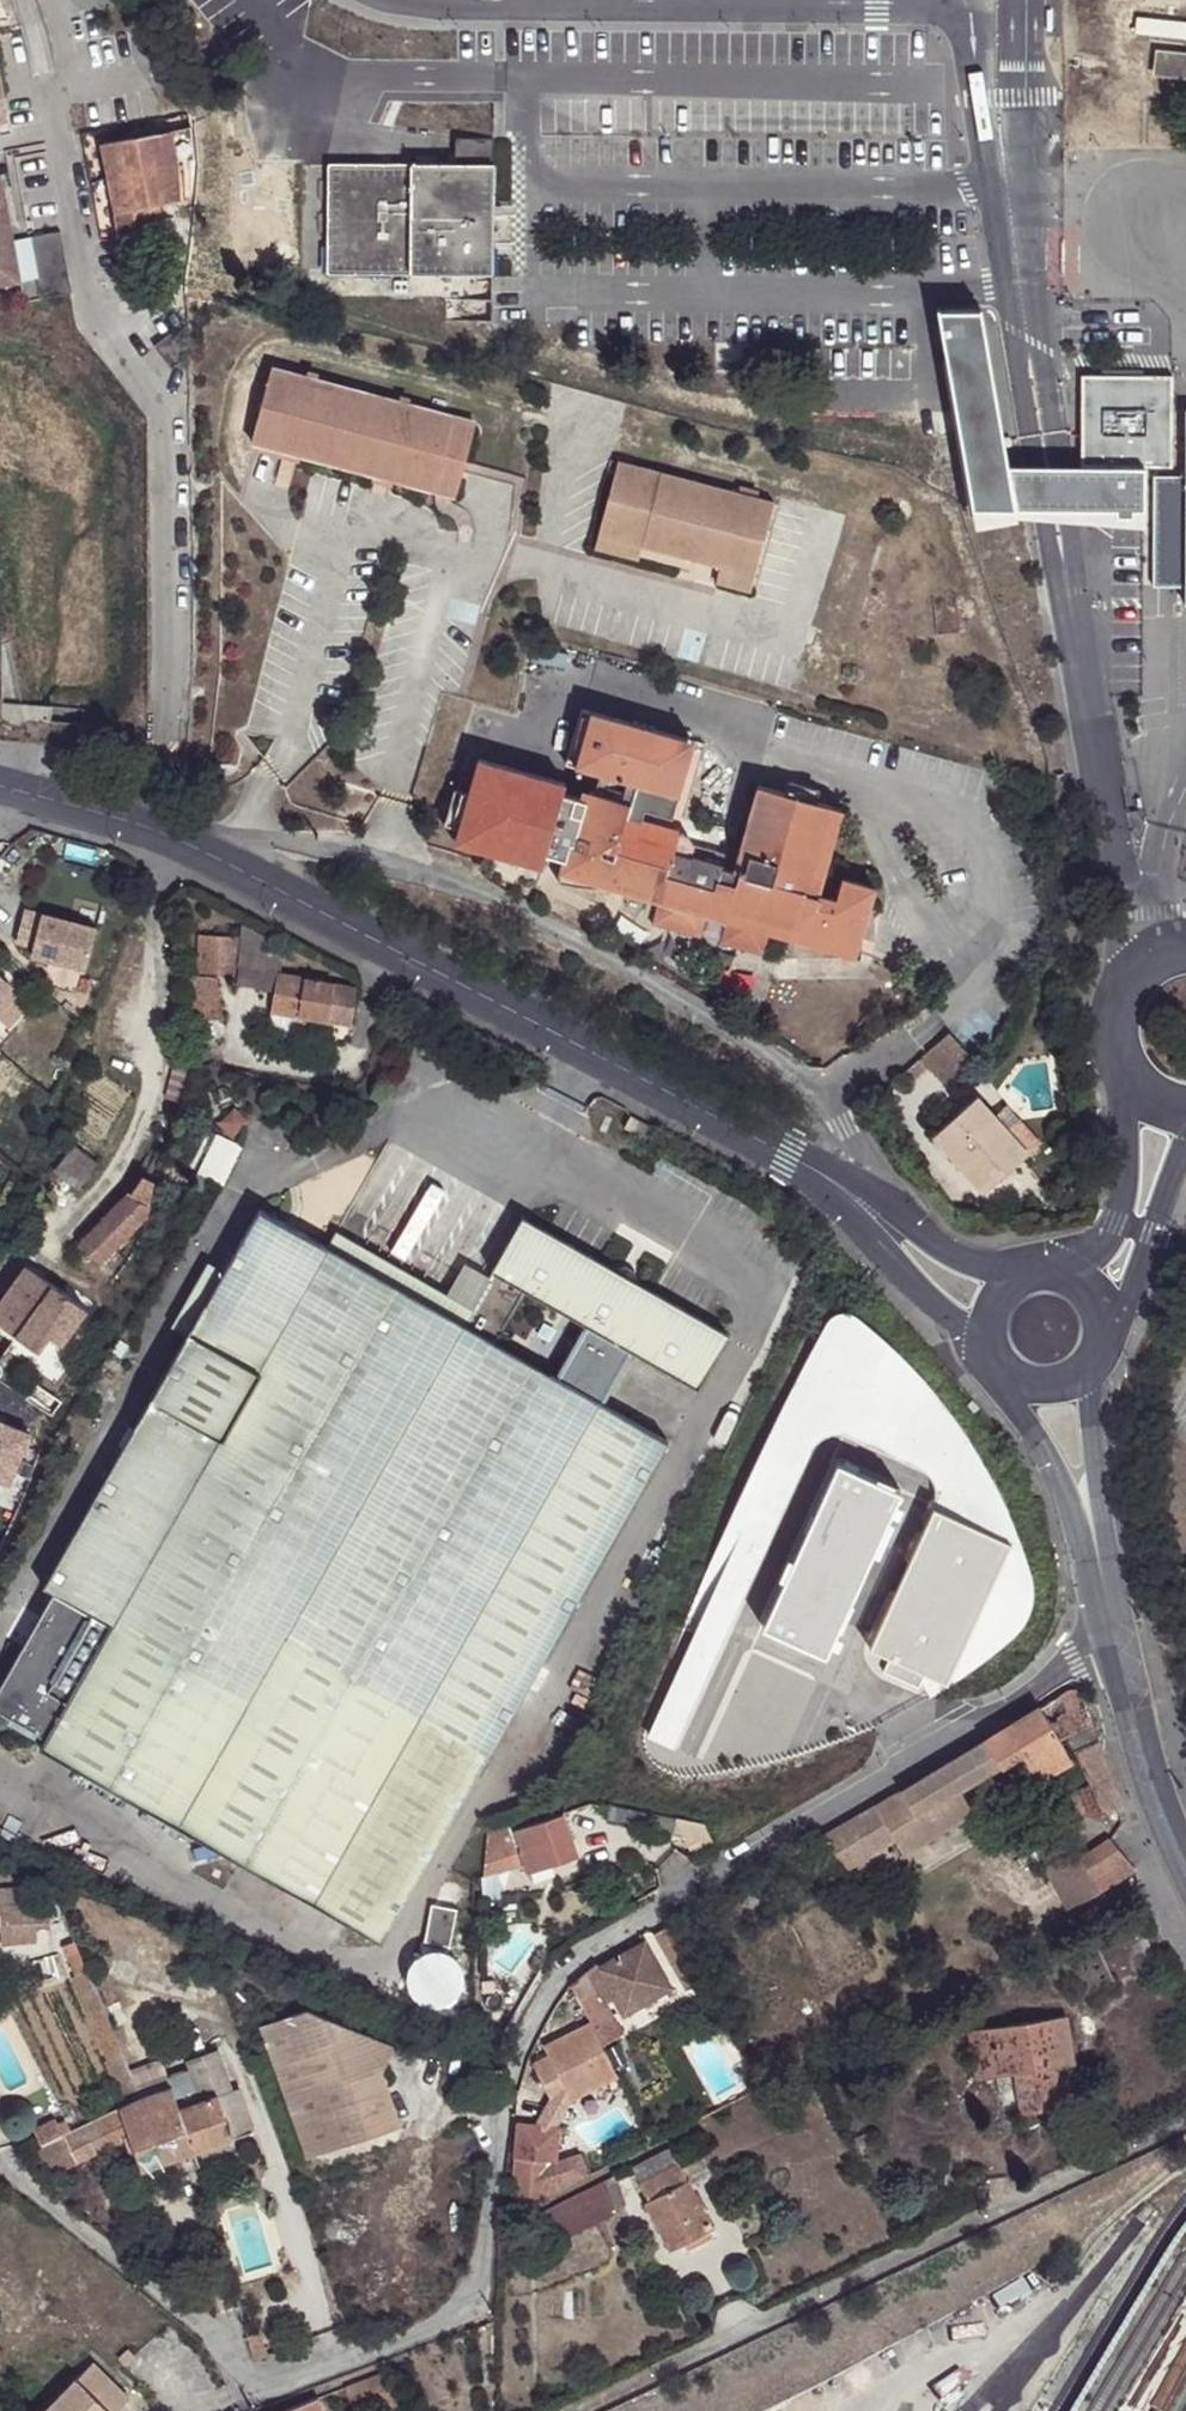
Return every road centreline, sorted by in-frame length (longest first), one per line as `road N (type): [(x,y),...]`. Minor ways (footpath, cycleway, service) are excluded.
road 1 (residential): [(0,2171),(208,2325),(232,2363),(251,2375),(282,2375),(444,2323),(479,2278),(507,2068),(549,1988),(586,1954),(1114,1642)]
road 2 (residential): [(930,1245),(852,1153),(829,1103),(779,1064),(559,932),(480,898),(326,855),(202,853)]
road 3 (tertiary): [(202,853),(631,1068),(836,1187)]
road 4 (tertiary): [(1185,1865),(1159,1807),(1114,1642)]
road 5 (residential): [(1123,1074),(1128,1187),(1121,1222),(1109,1249),(1070,1281)]
road 6 (tertiary): [(836,1187),(924,1300),(987,1346)]
road 7 (residential): [(1104,1345),(1185,1144)]
road 8 (tertiary): [(0,788),(202,853)]
road 9 (tertiary): [(1008,1381),(1102,1568)]
road 10 (tertiary): [(1102,1568),(1090,1374)]
road 11 (residential): [(1185,949),(1161,956),(1127,987),(1115,1014),(1123,1074)]

